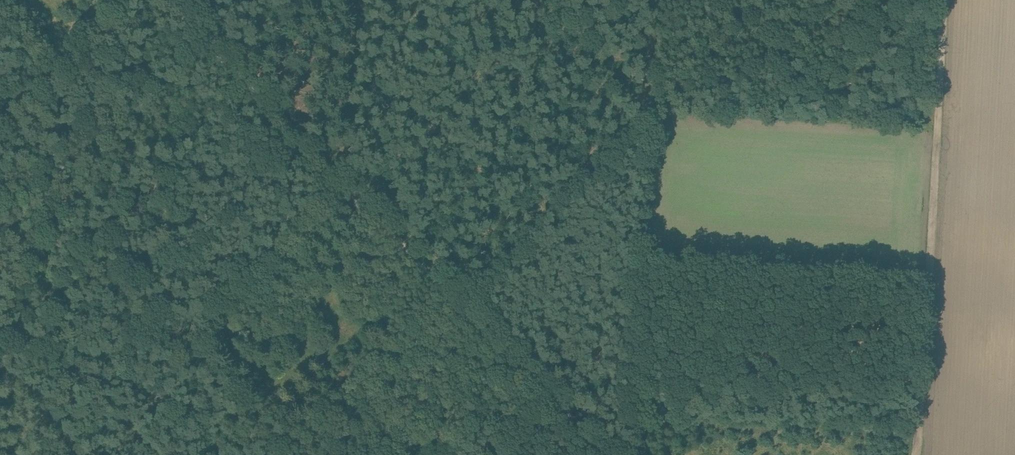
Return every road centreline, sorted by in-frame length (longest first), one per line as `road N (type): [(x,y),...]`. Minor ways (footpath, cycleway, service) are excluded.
road 1 (track): [(561,409),(168,0)]
road 2 (track): [(916,454),(944,0)]

